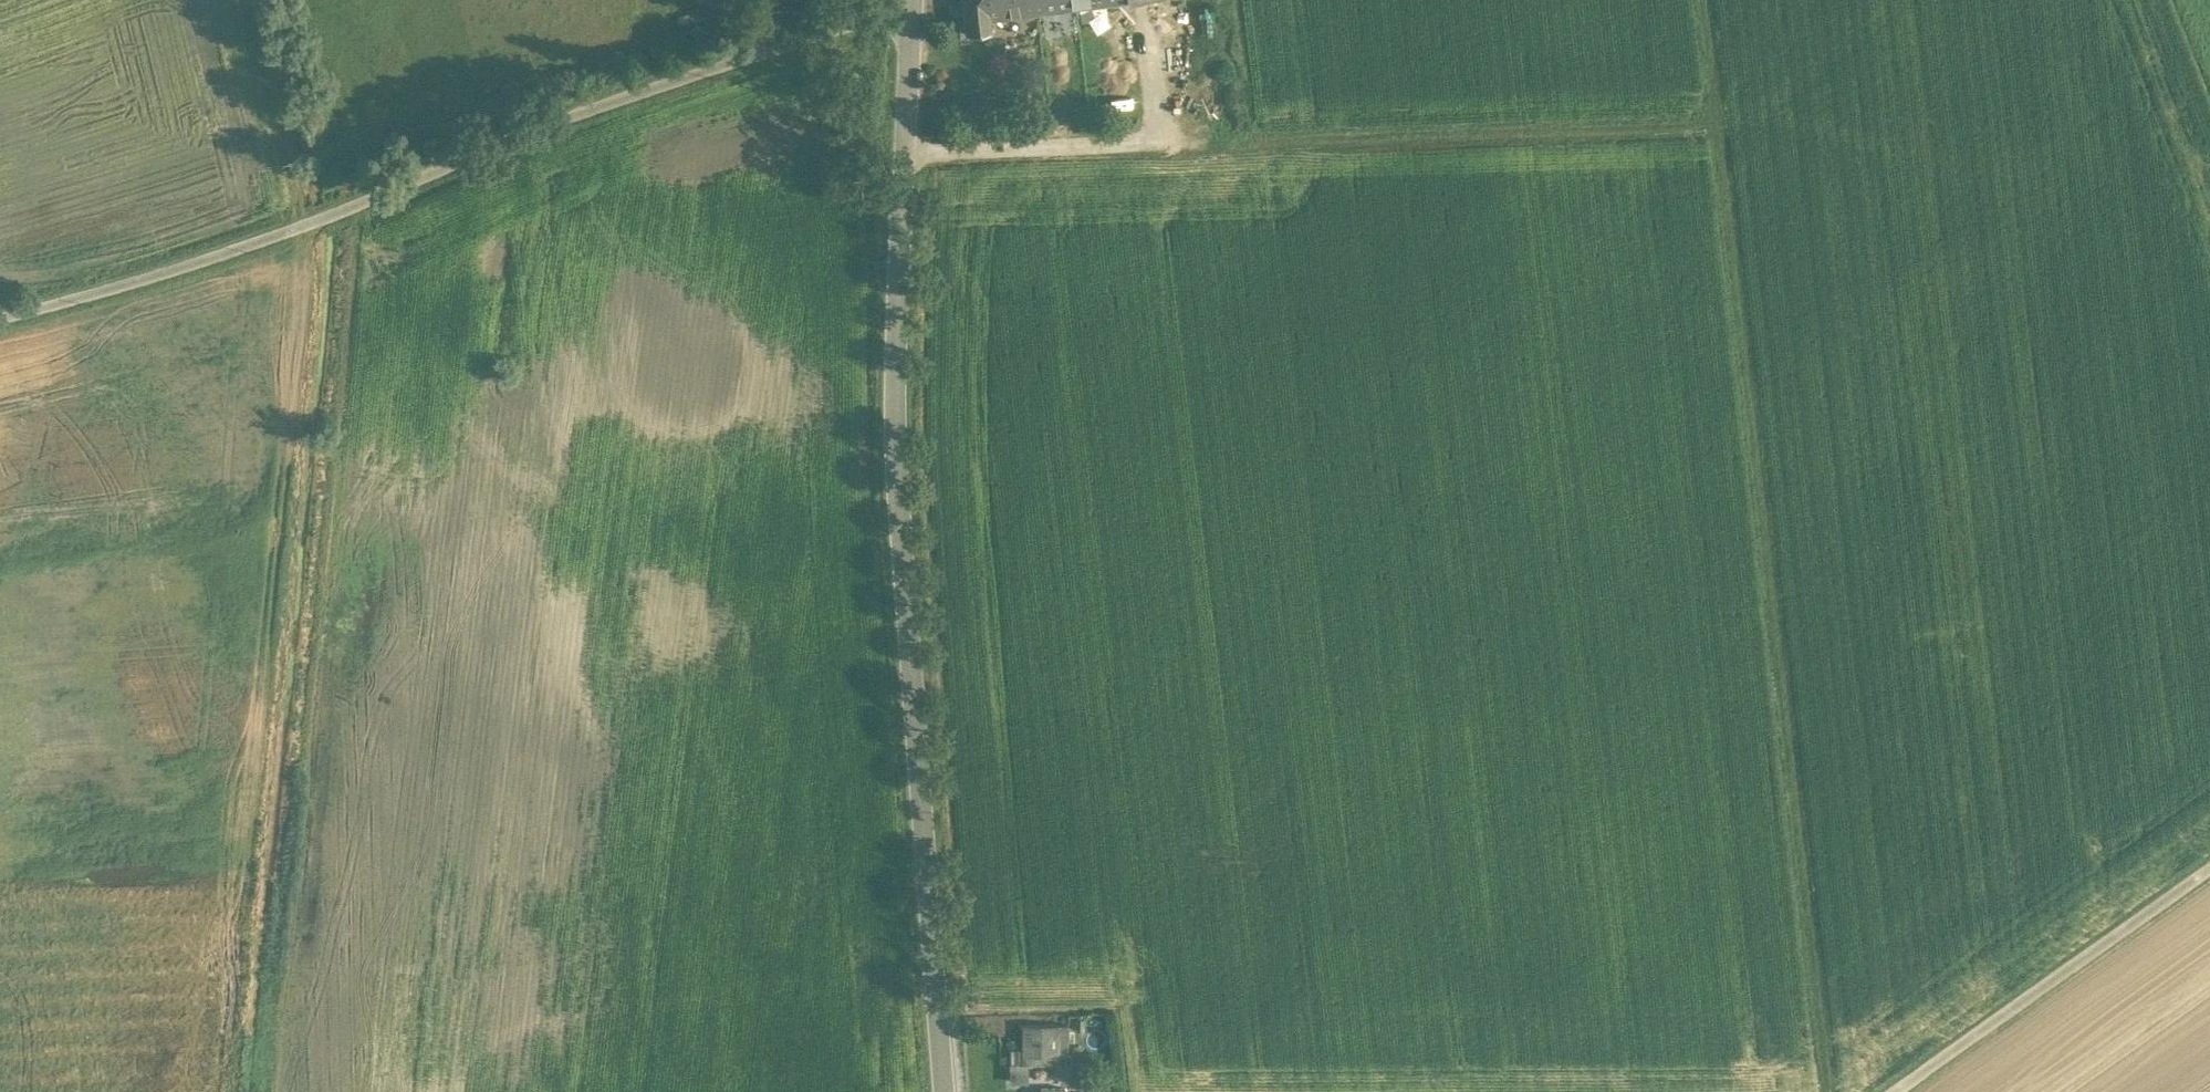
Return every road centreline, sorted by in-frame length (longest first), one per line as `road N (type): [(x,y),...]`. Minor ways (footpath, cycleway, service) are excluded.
road 1 (track): [(1704,0),(1829,1091)]
road 2 (unclassified): [(946,1091),(901,349),(913,9)]
road 3 (unclassified): [(0,316),(189,266),(714,70),(913,9)]
road 4 (track): [(1719,128),(1161,144)]
road 5 (track): [(2209,870),(1895,1091)]

